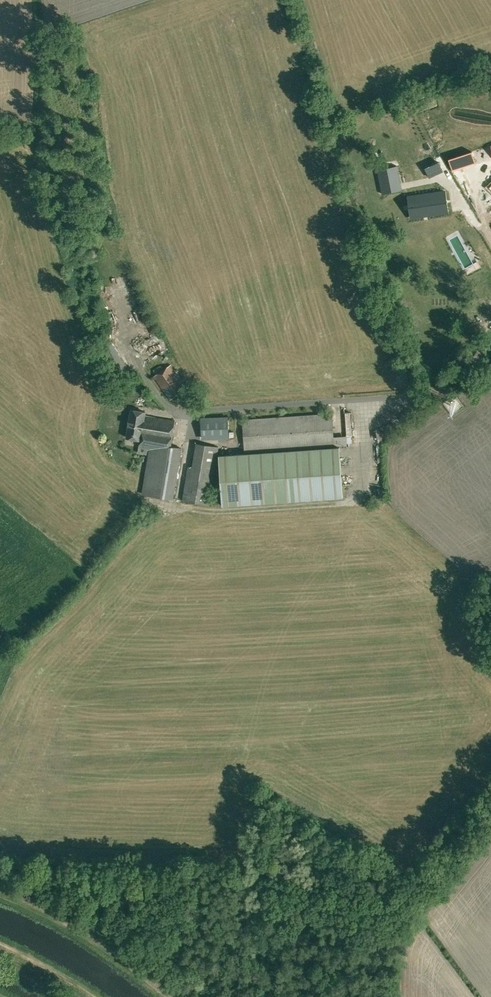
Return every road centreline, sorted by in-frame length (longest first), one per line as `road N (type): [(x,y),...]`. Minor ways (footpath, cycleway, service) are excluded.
road 1 (track): [(0,893),(118,956),(169,996)]
road 2 (track): [(369,492),(355,501),(176,507)]

